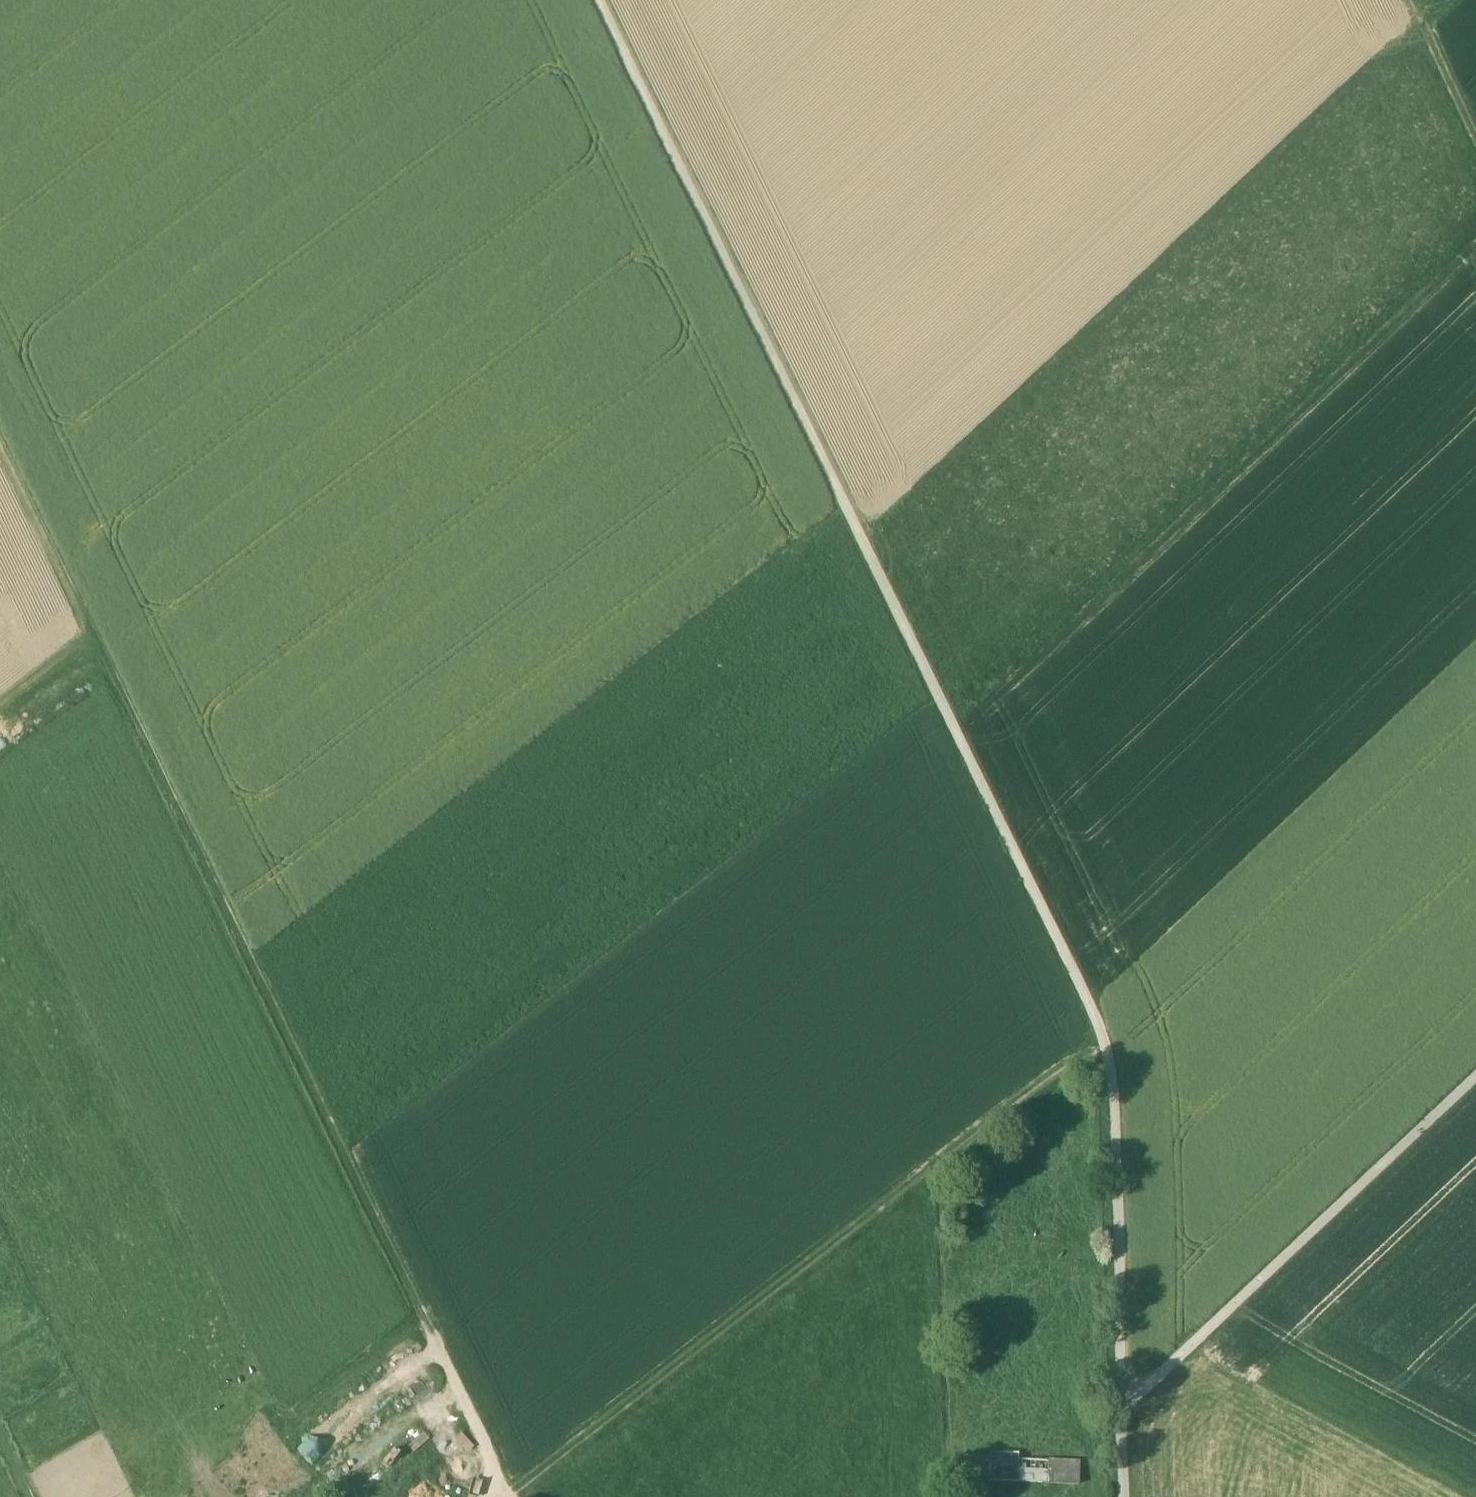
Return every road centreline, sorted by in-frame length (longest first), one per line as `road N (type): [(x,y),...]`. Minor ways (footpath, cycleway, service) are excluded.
road 1 (track): [(1127,1405),(1119,1060),(601,0)]
road 2 (track): [(0,439),(512,1496)]
road 3 (track): [(512,1494),(1084,1076),(1119,1060)]
road 4 (track): [(1127,1405),(1475,1079)]
road 5 (track): [(1411,0),(1475,135)]
road 6 (track): [(93,624),(0,701)]

